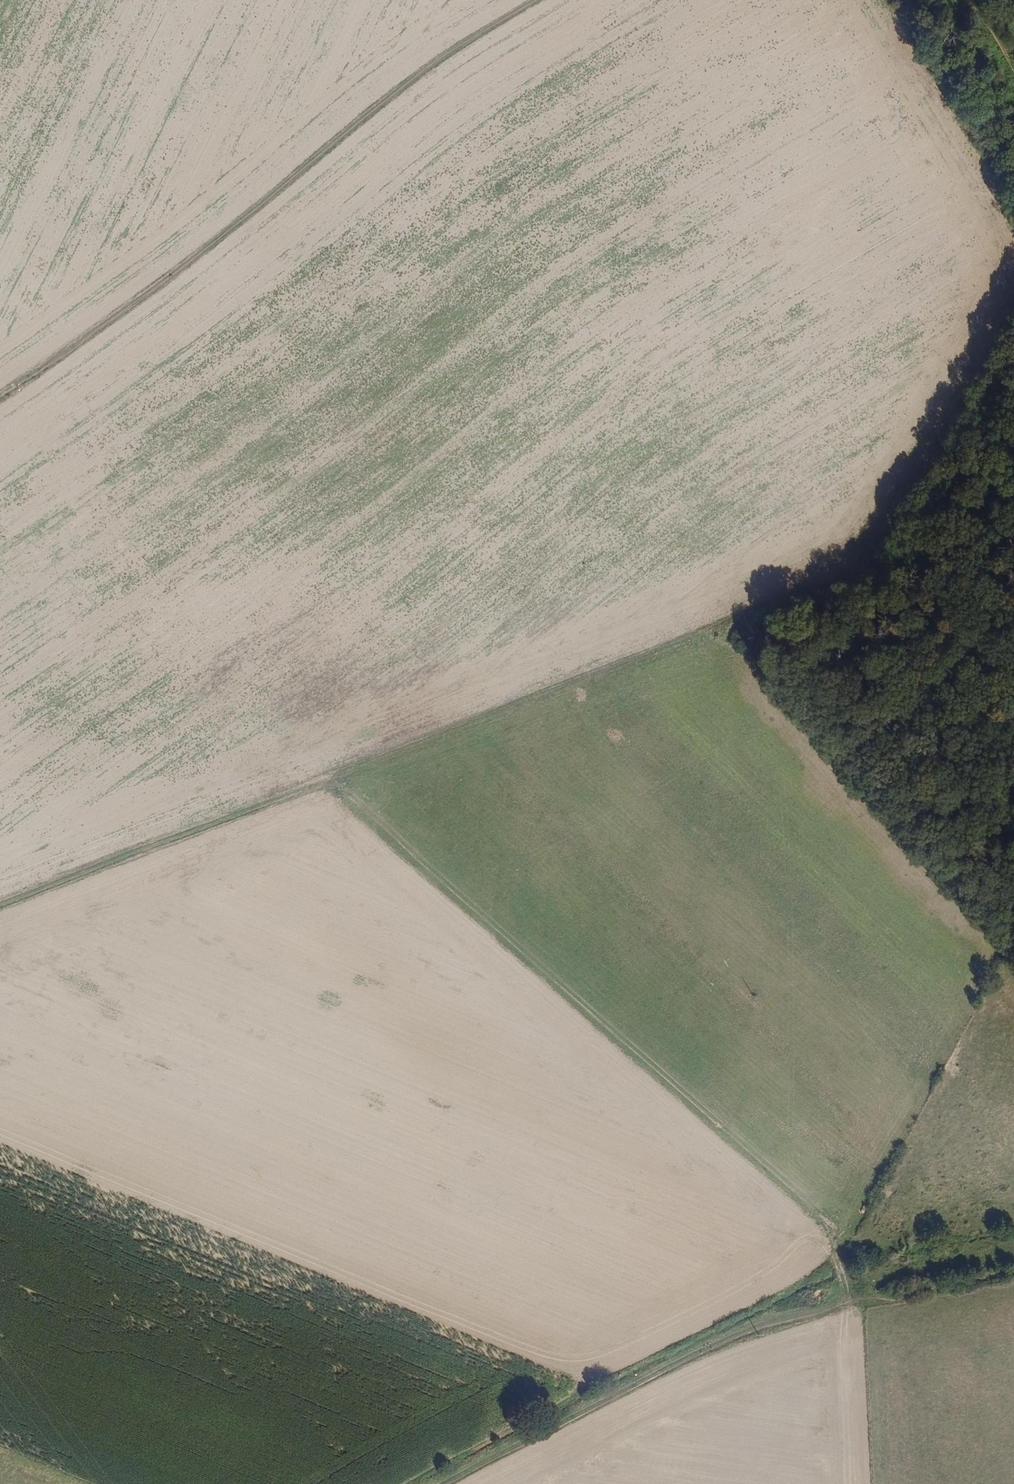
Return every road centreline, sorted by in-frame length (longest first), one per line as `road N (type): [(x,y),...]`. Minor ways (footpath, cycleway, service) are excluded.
road 1 (track): [(518,0),(0,387)]
road 2 (track): [(443,1483),(762,1325),(845,1301),(1013,1272)]

